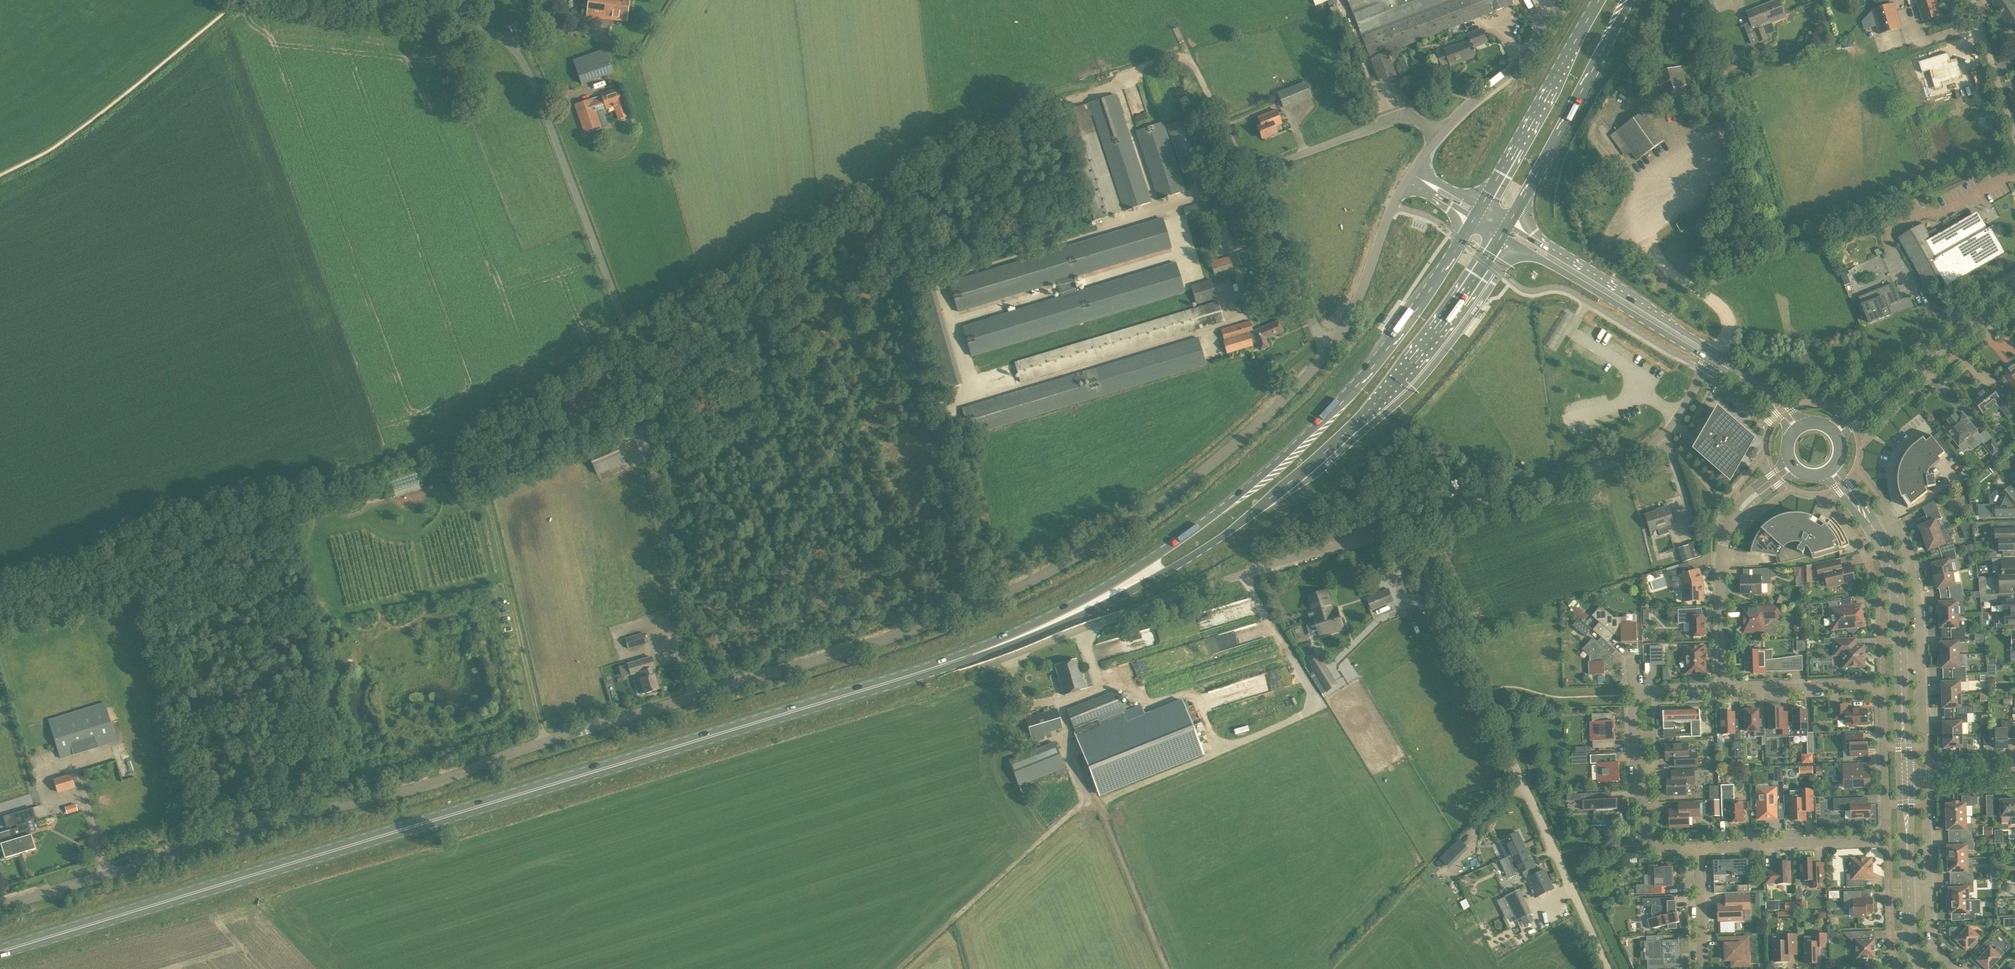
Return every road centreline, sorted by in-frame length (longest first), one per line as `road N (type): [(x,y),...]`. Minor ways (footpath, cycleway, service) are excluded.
road 1 (primary): [(0,950),(919,672)]
road 2 (unclassified): [(694,698),(627,325),(523,62),(483,28),(284,0)]
road 3 (primary): [(919,672),(1039,635),(1211,544),(1380,398),(1501,236)]
road 4 (unclassified): [(694,698),(892,636),(1028,583),(1194,477),(1328,350)]
road 5 (primary): [(1472,217),(1361,379),(1237,497),(1110,586),(919,672)]
road 6 (unclassified): [(0,907),(382,799),(694,698)]
road 7 (residential): [(1721,688),(1874,687),(1882,695),(1886,825),(1871,840),(1699,850)]
road 8 (unclassified): [(1405,525),(1608,968)]
road 9 (unclassified): [(985,666),(1242,572),(1405,525)]
road 10 (residential): [(1328,350),(1253,178),(1410,114),(1440,134)]
road 11 (unclassified): [(1405,525),(1642,450),(1672,426),(1710,360)]
road 12 (primary): [(1509,221),(1629,0)]
road 13 (residential): [(1721,688),(1723,544),(1748,501),(1790,466)]
road 14 (tertiary): [(1715,350),(1509,221)]
road 15 (tertiary): [(1501,236),(1710,360)]
road 16 (primary): [(1596,0),(1480,205)]
road 17 (tertiary): [(1835,432),(2014,291)]
road 18 (residential): [(1699,850),(1660,850),(1644,836),(1633,710),(1641,695)]
road 19 (unclassified): [(1328,350),(1407,178)]
road 20 (unclassified): [(1440,134),(1525,57),(1561,0)]
road 21 (residential): [(2014,140),(1971,0)]
road 22 (residential): [(1921,661),(1913,573),(1896,525)]
road 23 (unclassified): [(1900,662),(1897,600),(1878,535)]

